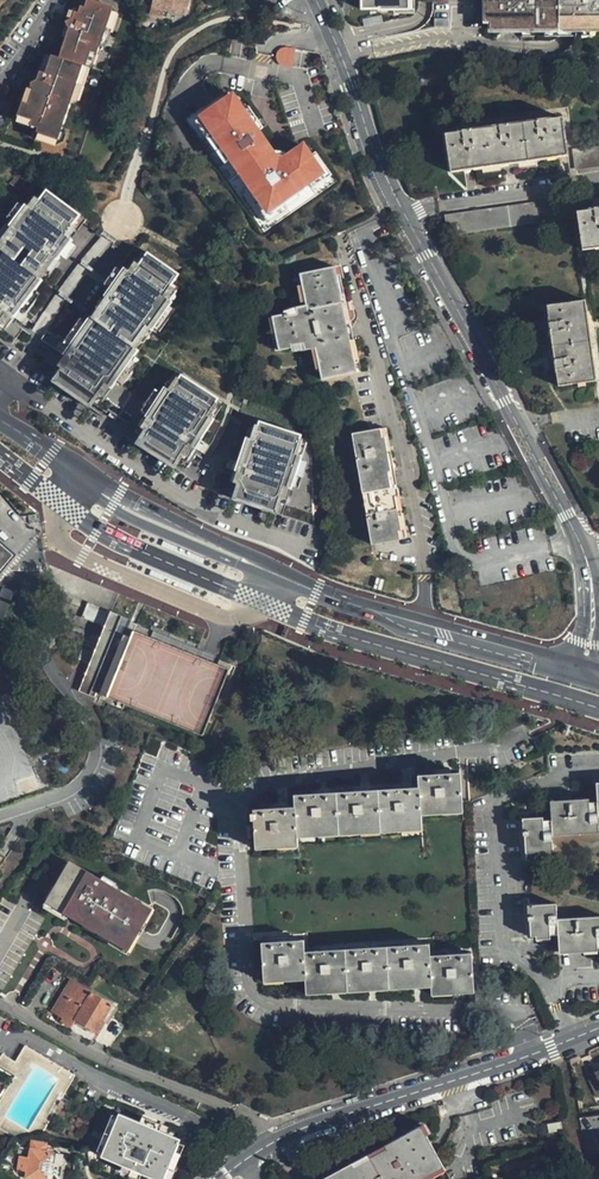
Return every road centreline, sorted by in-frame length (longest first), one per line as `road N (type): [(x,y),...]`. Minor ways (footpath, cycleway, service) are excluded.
road 1 (unclassified): [(314,0),(338,43),(383,169),(568,515),(592,605)]
road 2 (primary): [(568,669),(316,592),(85,480)]
road 3 (residential): [(598,1028),(269,1146)]
road 4 (residential): [(0,1001),(73,1045),(235,1110),(269,1146)]
road 5 (residential): [(248,1161),(203,1123),(118,1088),(29,1037),(0,1036)]

